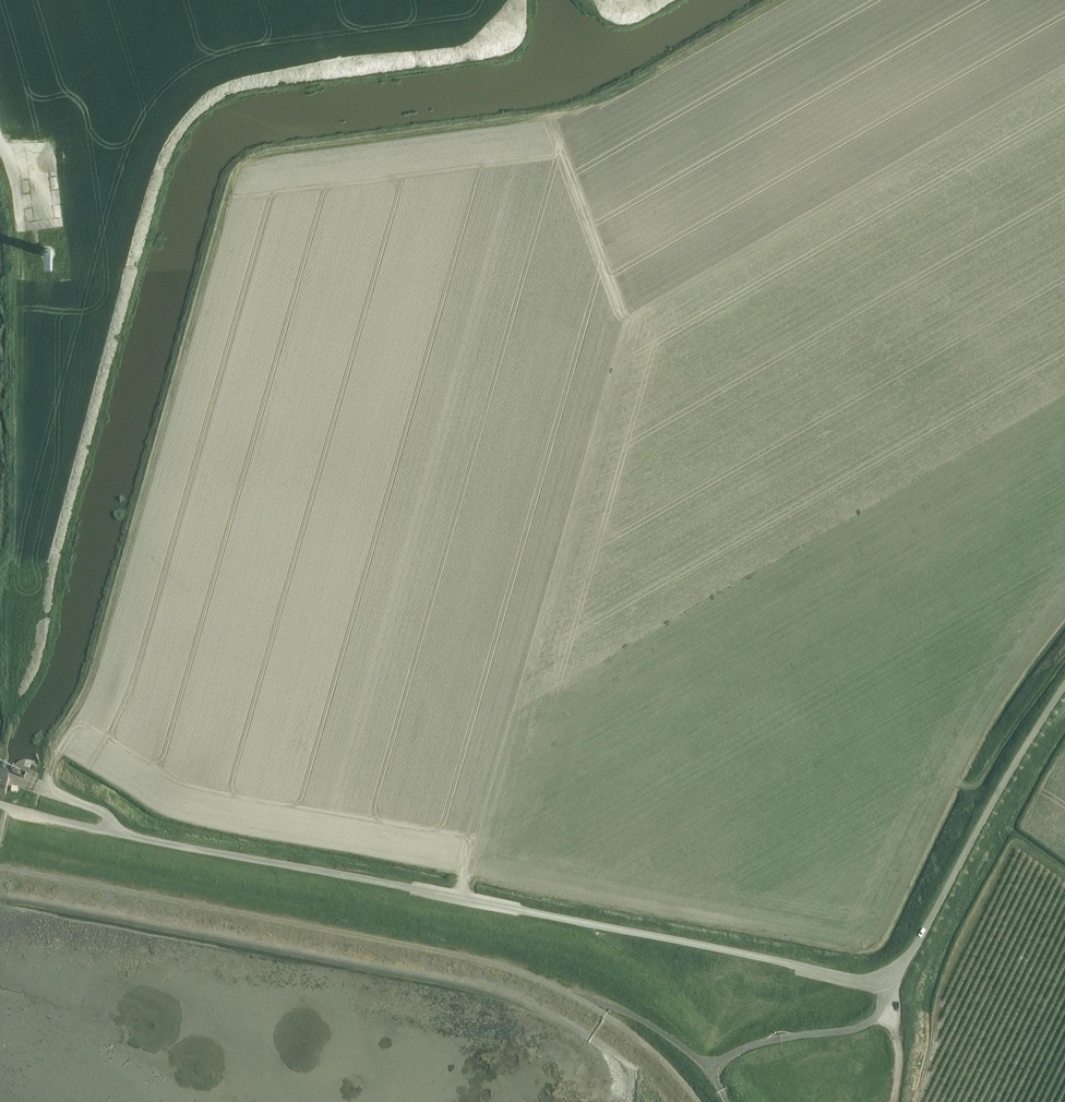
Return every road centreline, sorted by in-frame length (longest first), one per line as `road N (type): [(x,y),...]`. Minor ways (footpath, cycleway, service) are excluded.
road 1 (unclassified): [(892,987),(0,805)]
road 2 (unclassified): [(892,987),(998,776),(1064,682)]

